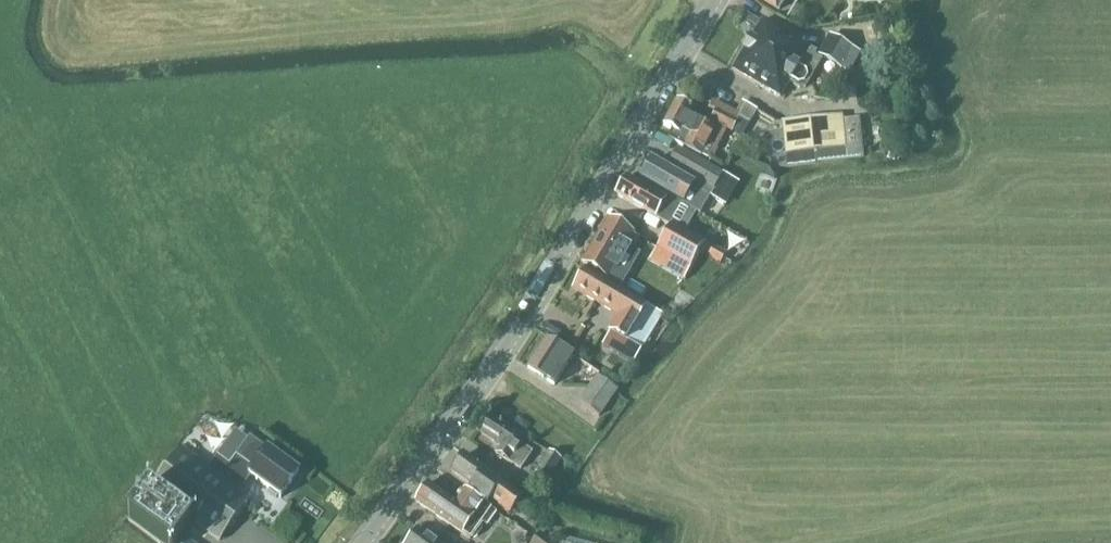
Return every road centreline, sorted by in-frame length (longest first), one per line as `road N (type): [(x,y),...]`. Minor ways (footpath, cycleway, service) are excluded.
road 1 (tertiary): [(365,542),(545,292),(718,0)]

